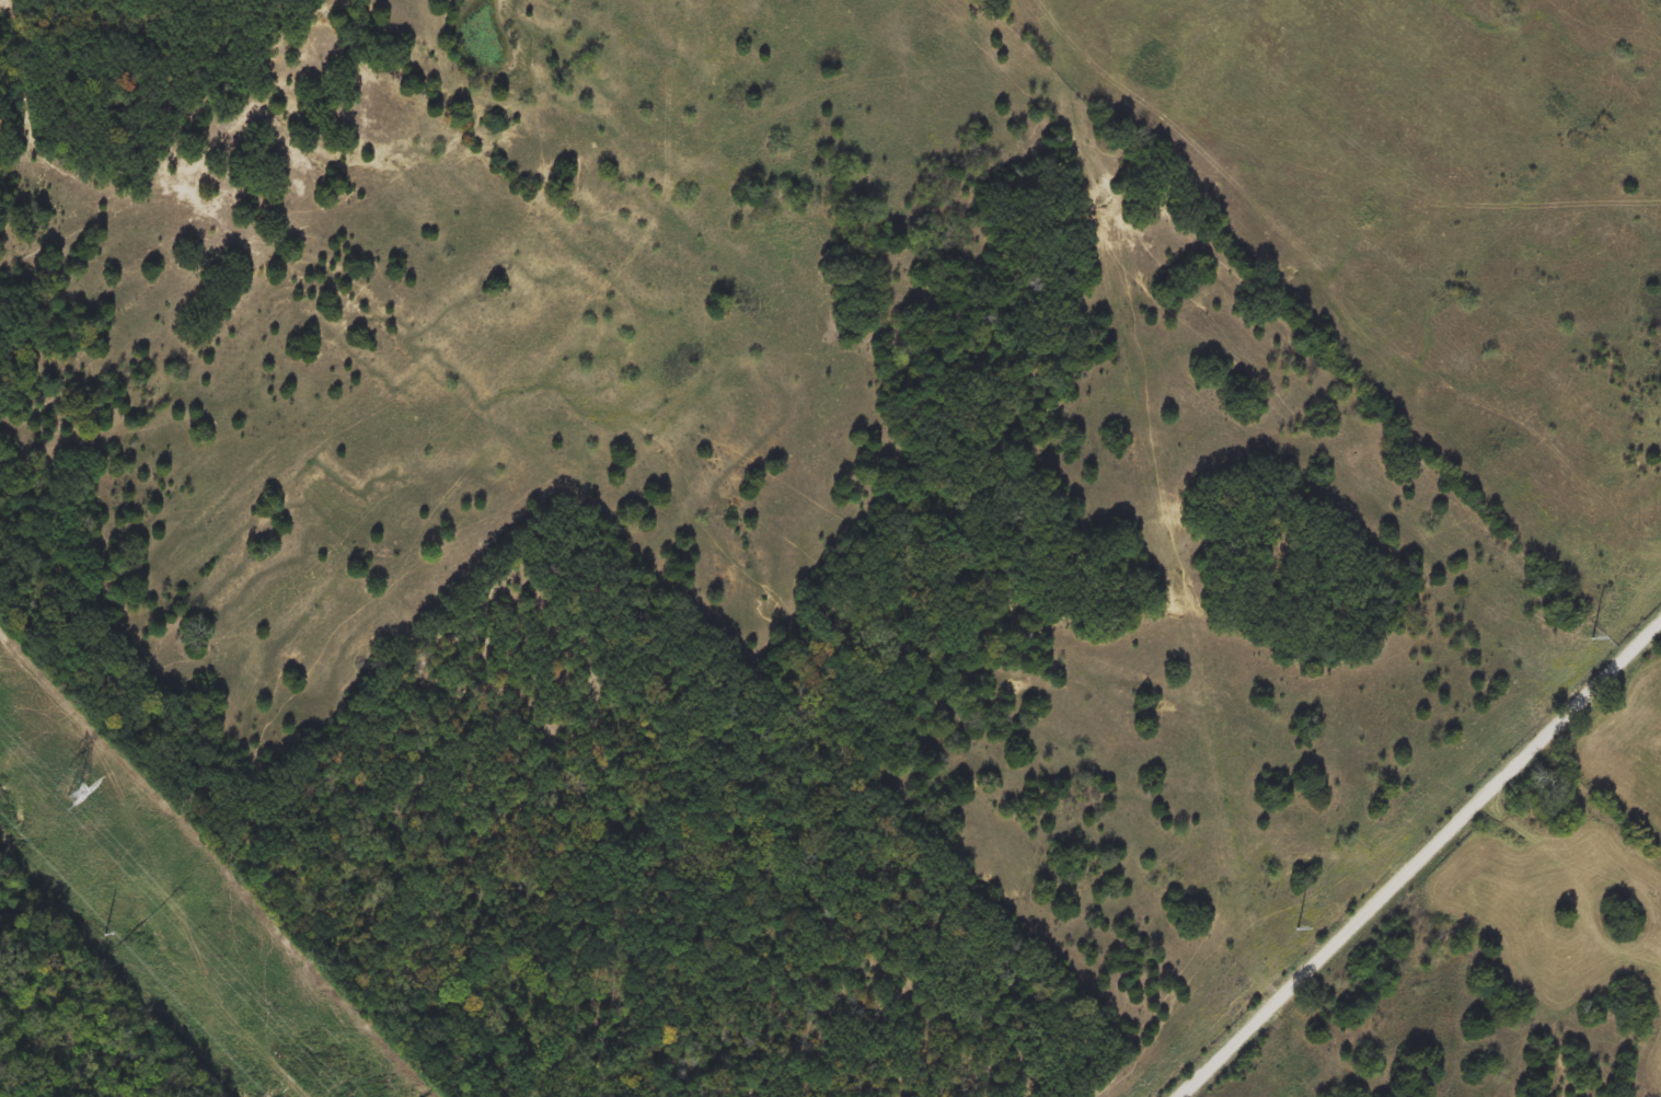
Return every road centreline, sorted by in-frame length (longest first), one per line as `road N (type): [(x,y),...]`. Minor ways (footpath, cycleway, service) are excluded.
road 1 (residential): [(1171,1096),(1660,616)]
road 2 (residential): [(1455,818),(1635,1002)]

